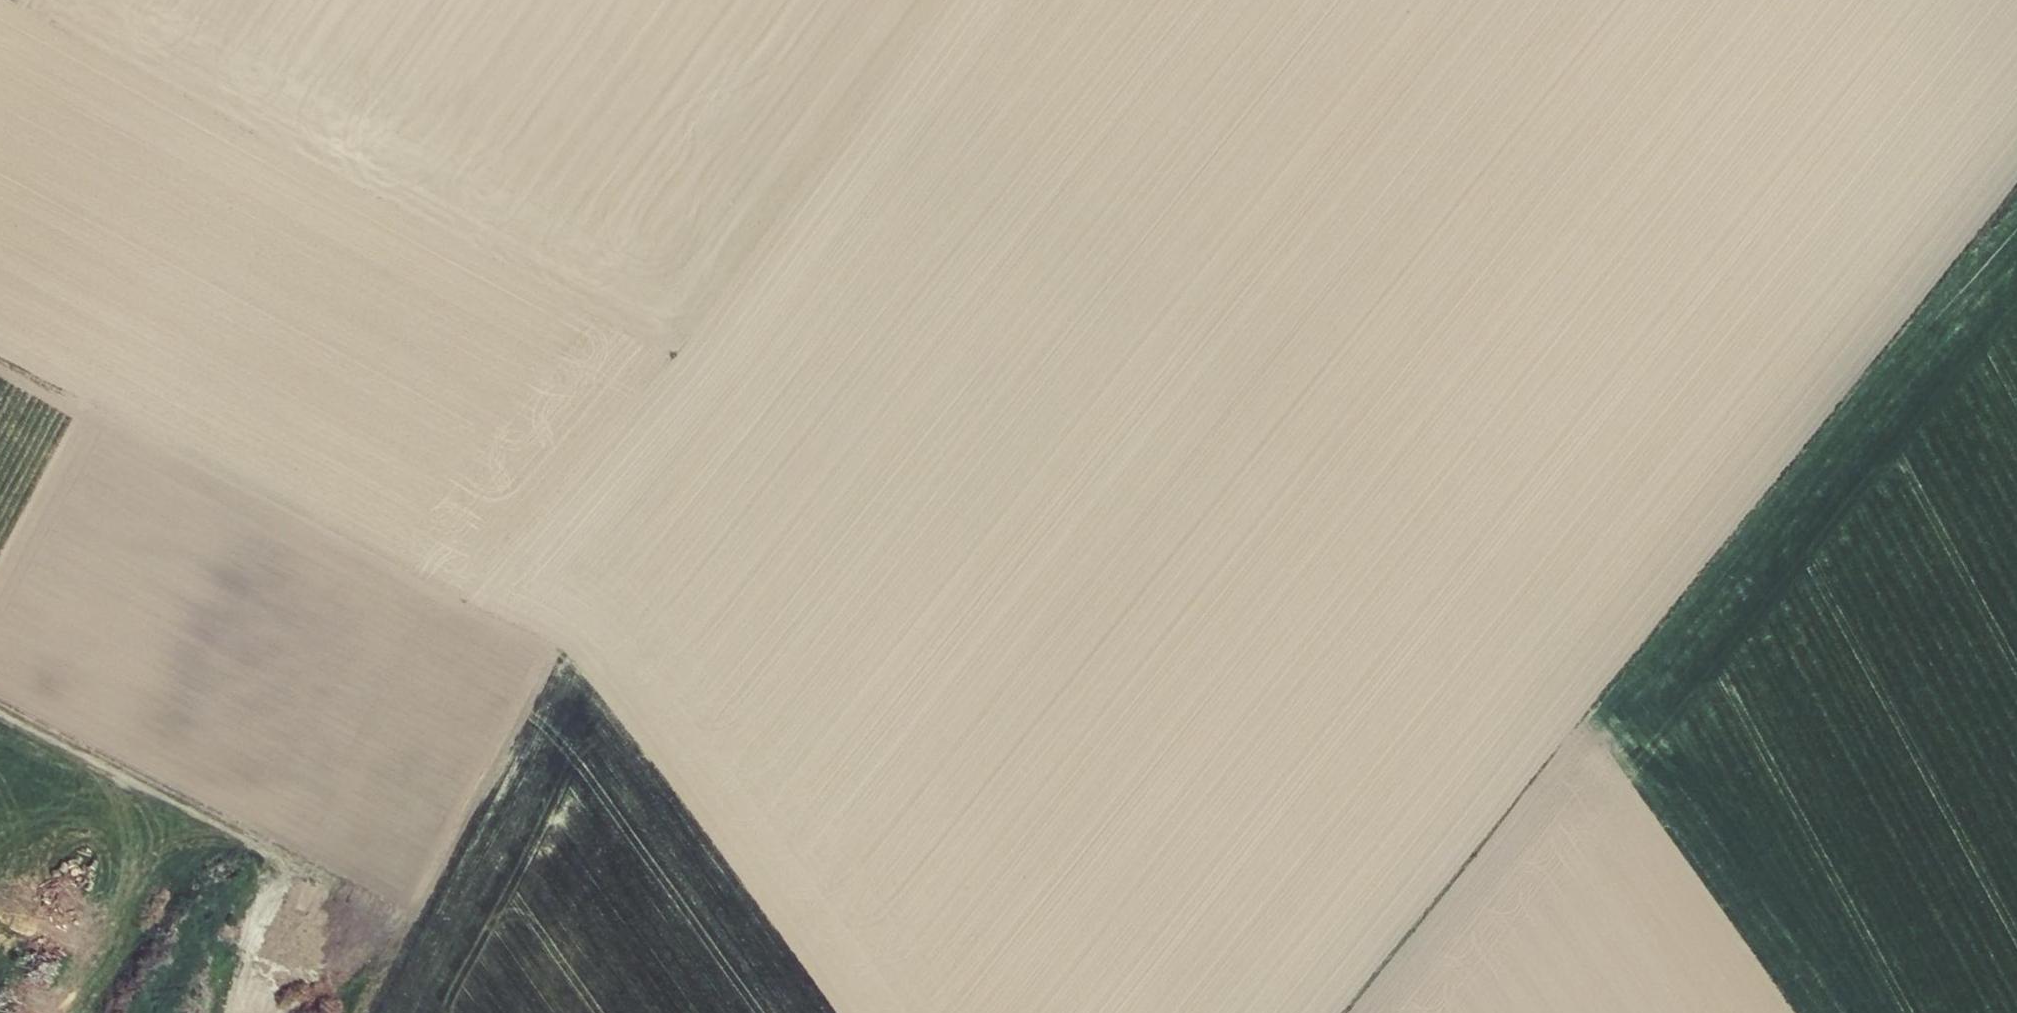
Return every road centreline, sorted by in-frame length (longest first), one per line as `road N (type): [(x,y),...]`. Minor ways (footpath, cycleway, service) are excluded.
road 1 (track): [(2016,197),(1565,729)]
road 2 (track): [(0,710),(337,884)]

